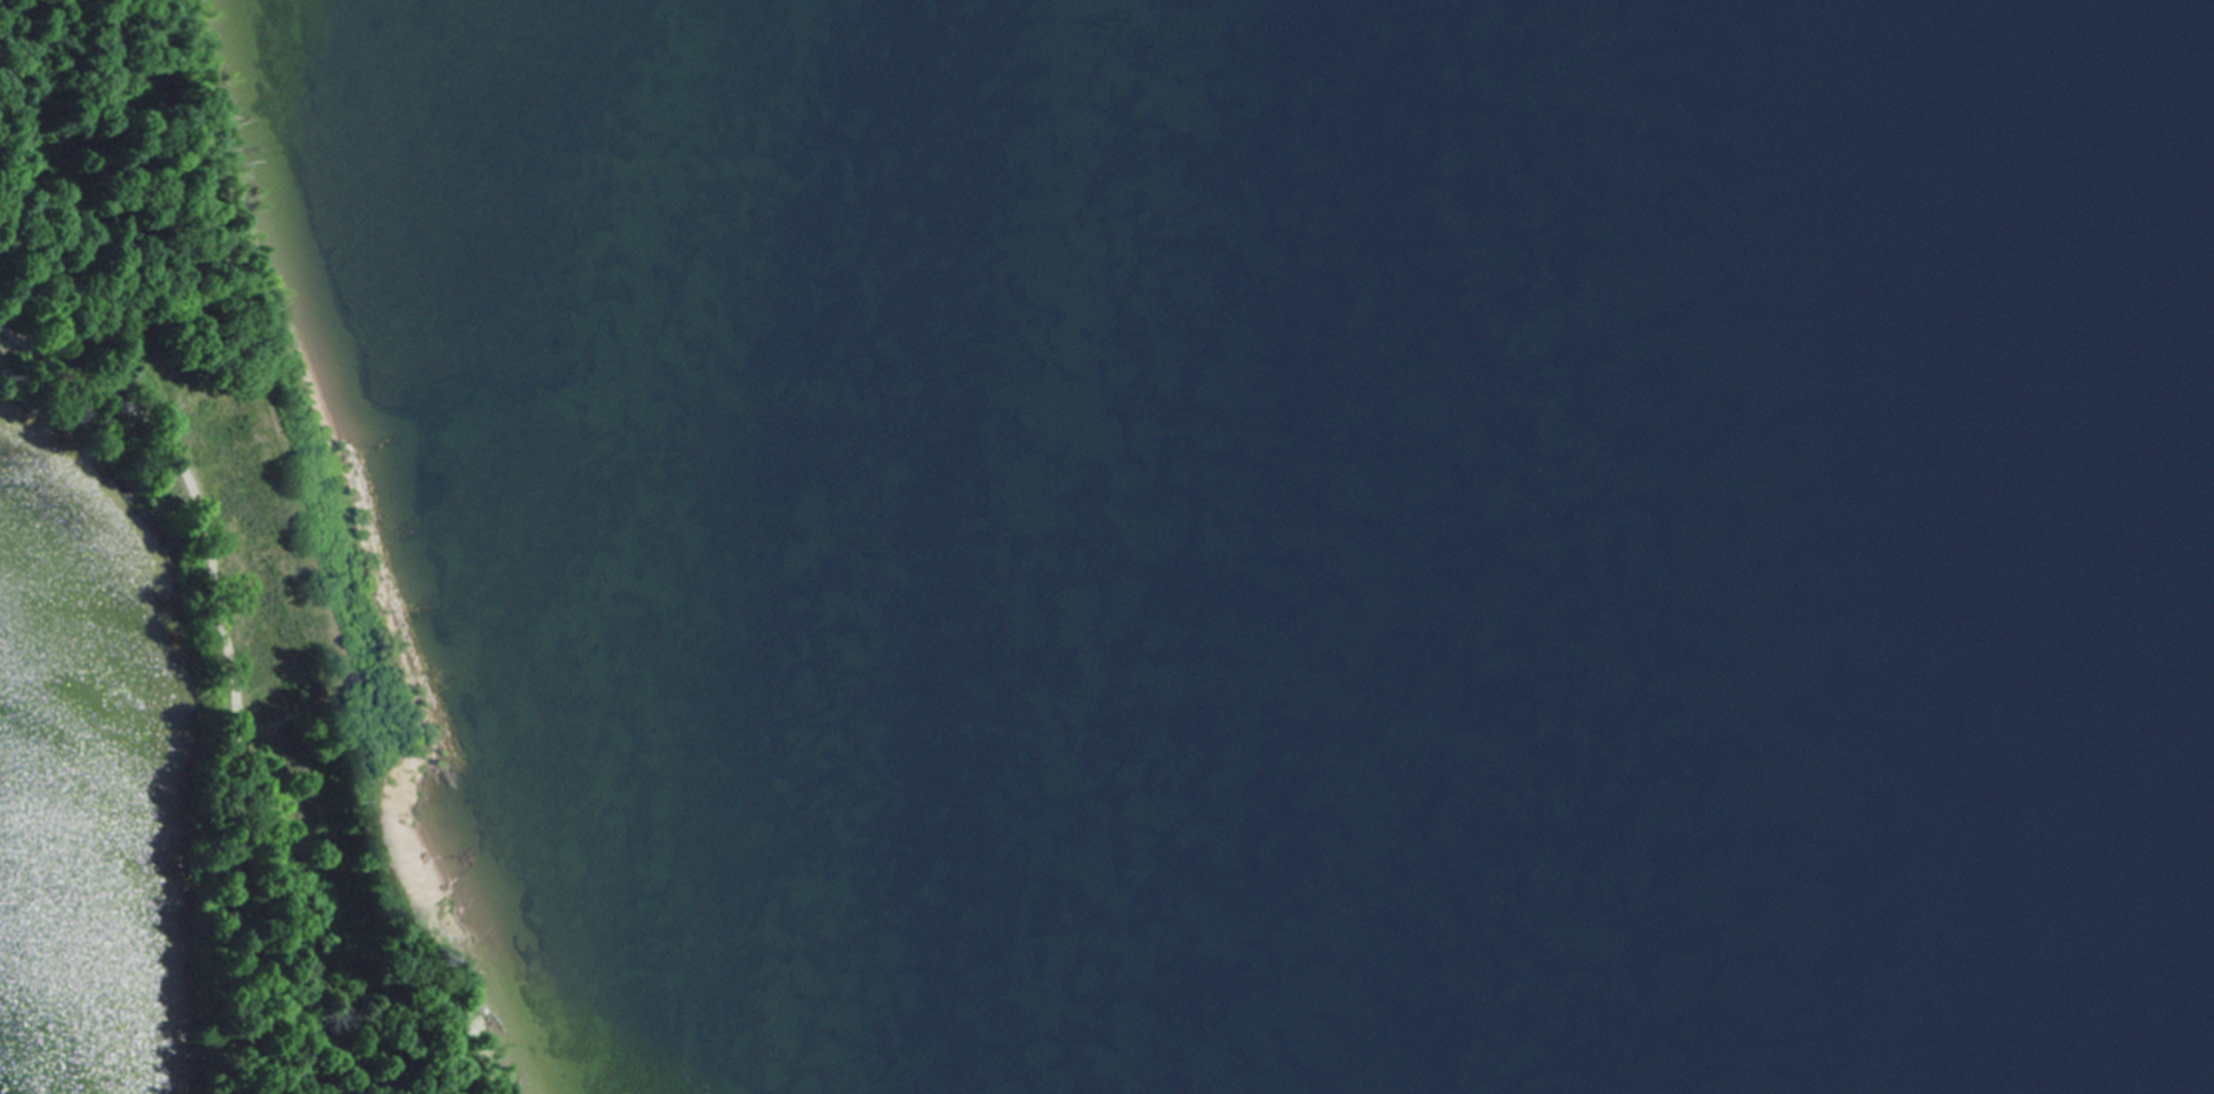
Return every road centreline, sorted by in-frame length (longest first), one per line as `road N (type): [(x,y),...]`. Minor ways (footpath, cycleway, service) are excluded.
road 1 (residential): [(0,325),(159,430),(200,503),(235,676),(237,960),(252,1093)]

